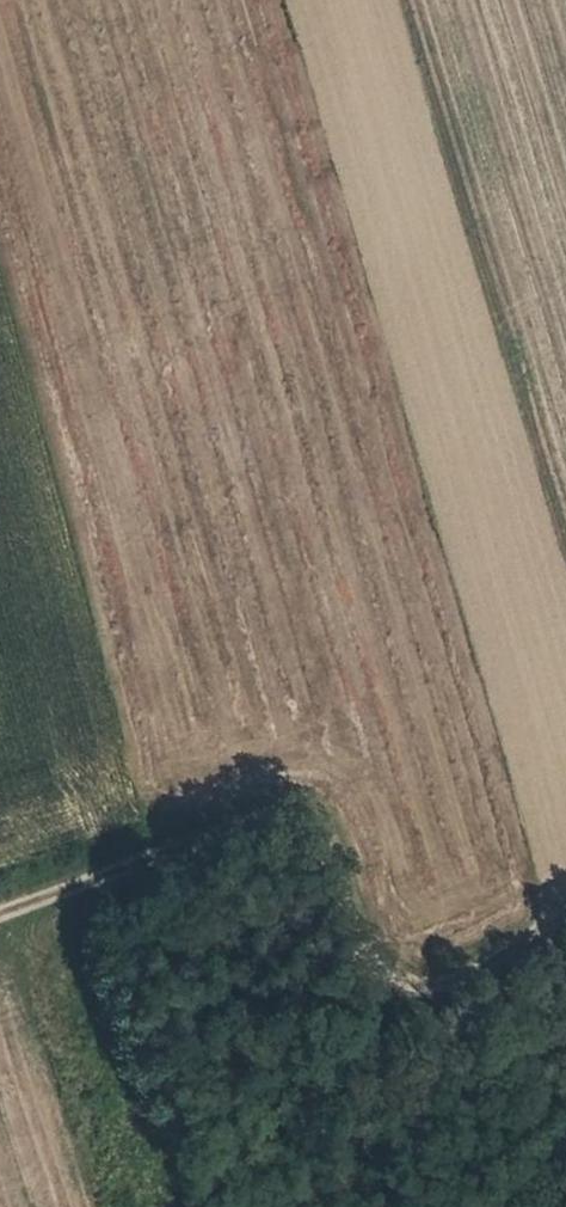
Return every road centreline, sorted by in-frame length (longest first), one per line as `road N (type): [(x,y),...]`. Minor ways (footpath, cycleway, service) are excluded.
road 1 (track): [(0,915),(250,829),(322,825),(354,889),(374,969),(447,995),(565,926)]

